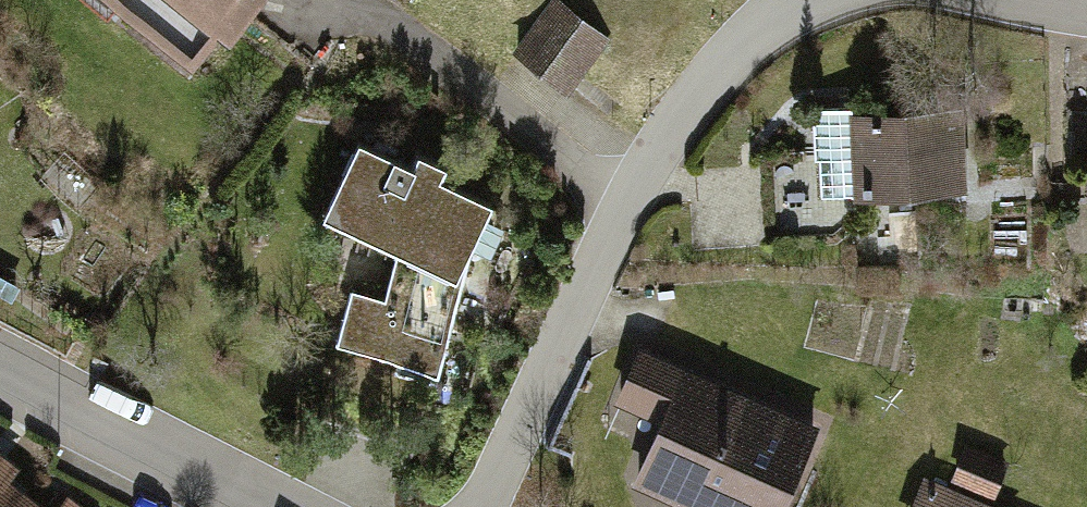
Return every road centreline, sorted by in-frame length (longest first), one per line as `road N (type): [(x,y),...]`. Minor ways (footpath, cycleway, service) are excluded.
road 1 (residential): [(486,506),(635,202),(724,74),(790,0)]
road 2 (residential): [(272,506),(0,365)]

